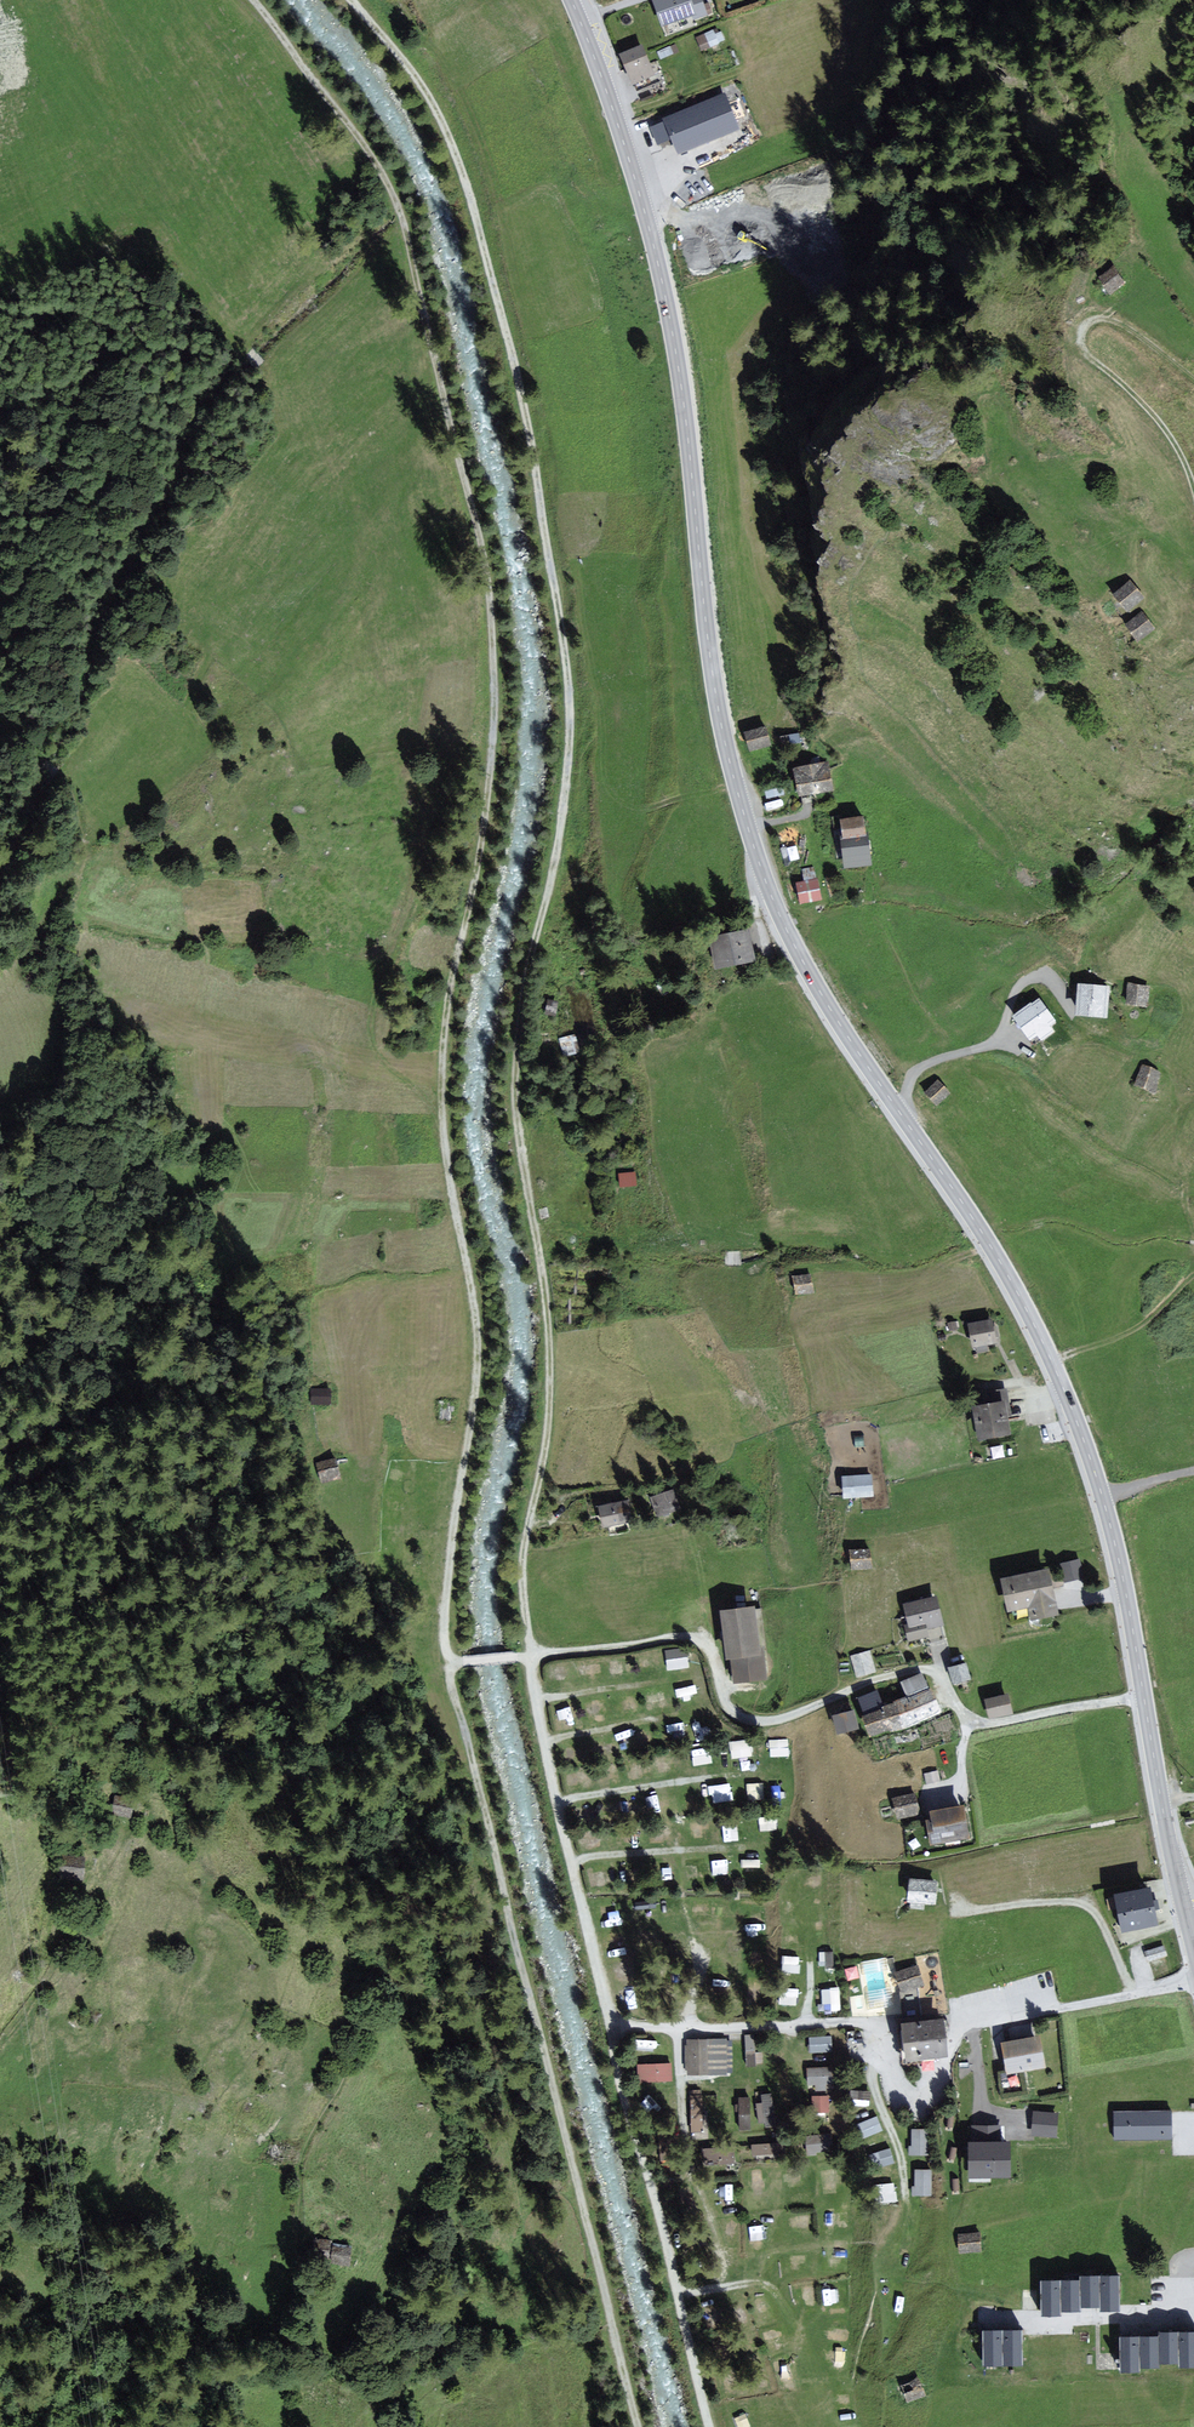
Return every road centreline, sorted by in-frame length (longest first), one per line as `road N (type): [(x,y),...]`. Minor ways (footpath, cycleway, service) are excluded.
road 1 (track): [(254,0),(368,152),(402,217),(488,586),(491,759),(441,1091),(477,1335),(446,1600),(449,1662)]
road 2 (track): [(352,0),(430,100),(474,207),(527,421),(569,685),(562,814),(530,958),(516,1076),(549,1344),(548,1431),(522,1566),(532,1656)]
road 3 (track): [(298,2330),(301,2159),(358,2045),(374,1930),(307,1694),(239,1594),(211,1510),(171,1322),(142,1264),(116,1241),(109,1216),(66,1155)]
road 4 (secondary): [(571,0),(629,158),(669,314),(712,674),(746,823),(787,931),(896,1108)]
road 5 (track): [(532,1656),(632,2127),(710,2426)]
road 6 (track): [(449,1664),(638,2426)]
road 7 (residential): [(1144,1698),(982,1723),(961,1710),(937,1674),(916,1670),(766,1721),(726,1703),(710,1651),(697,1638),(532,1656)]
road 8 (residential): [(612,2024),(870,2026),(893,2086),(911,2099),(937,2092),(957,2040),(975,2025),(1193,1981)]
road 9 (secondary): [(896,1108),(993,1251),(1065,1394),(1108,1516),(1144,1698)]
road 10 (track): [(66,1155),(48,957),(80,861),(76,813),(53,770),(0,716)]
road 11 (track): [(1193,488),(1164,428),(1086,355),(1083,332),(1100,319),(1117,322),(1193,375)]
road 12 (secondary): [(1144,1698),(1193,1949)]
road 13 (residential): [(896,1108),(922,1067),(996,1040),(1024,982),(1049,980),(1070,1007)]
road 14 (track): [(952,1898),(983,1910),(1081,1904),(1099,1919),(1132,1994)]
road 15 (track): [(951,1055),(879,918),(875,874),(899,851)]
road 16 (residential): [(1193,2255),(1173,2306),(1160,2318),(1007,2322)]
road 17 (track): [(675,2029),(682,2136),(694,2143),(790,2136)]
road 18 (track): [(689,2026),(703,1974),(682,1910),(675,1850)]
road 19 (track): [(558,1804),(730,1775)]
road 20 (track): [(1193,1271),(1148,1323),(1052,1363)]
road 21 (track): [(571,1864),(725,1847)]
road 22 (track): [(882,2062),(874,2084),(900,2152),(904,2203)]
road 23 (track): [(677,2293),(758,2282),(778,2295),(798,2329)]
road 24 (track): [(1193,1100),(1174,1147),(1193,1232)]
road 25 (track): [(545,1742),(673,1715)]

